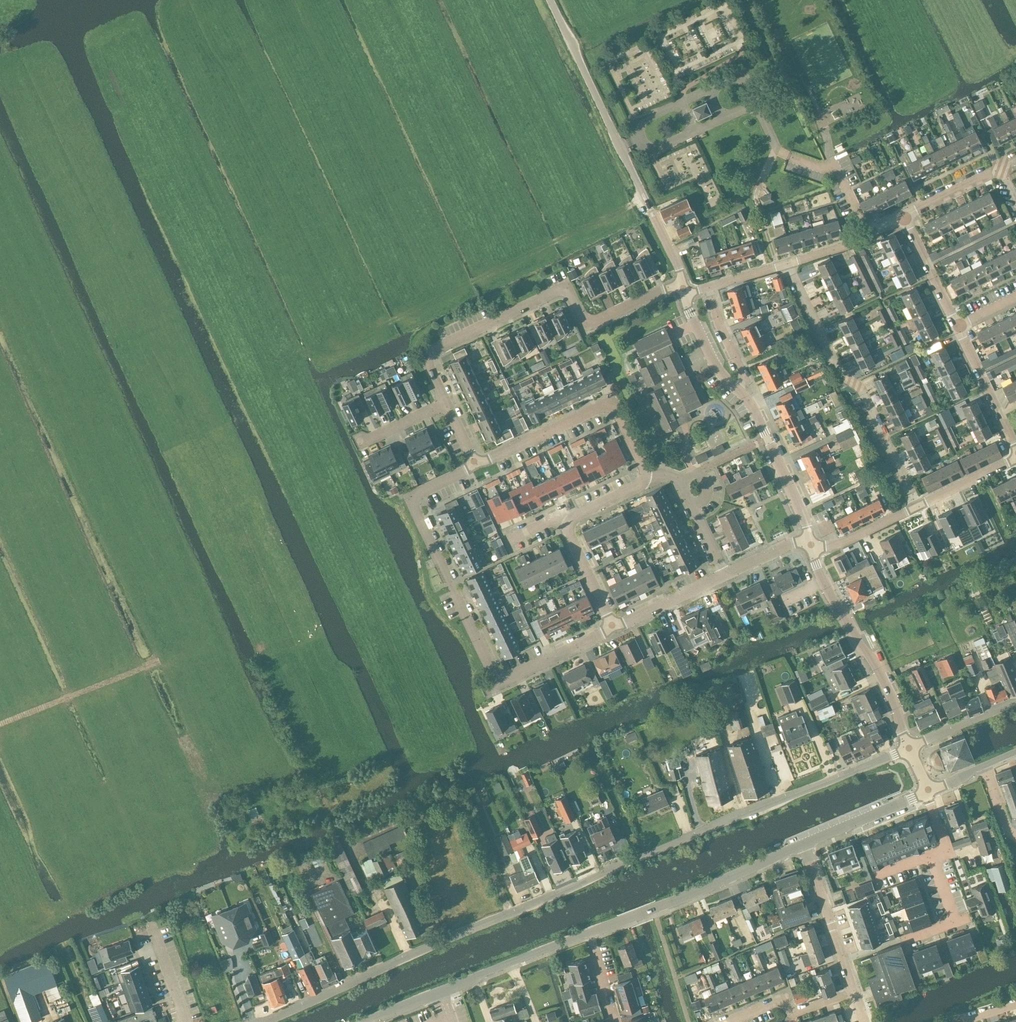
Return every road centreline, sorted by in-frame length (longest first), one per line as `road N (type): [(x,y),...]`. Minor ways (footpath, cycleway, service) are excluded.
road 1 (unclassified): [(264,1021),(909,748)]
road 2 (residential): [(477,464),(420,492),(413,506),(488,671),(505,680),(613,627)]
road 3 (residential): [(450,403),(428,355),(568,288),(589,325),(682,286)]
road 4 (unclassified): [(682,286),(550,0)]
road 5 (residential): [(917,507),(789,263)]
road 6 (tertiary): [(366,1021),(590,934)]
road 7 (tertiary): [(590,934),(804,843)]
road 8 (residential): [(645,476),(613,404),(477,464)]
road 9 (unclassified): [(909,748),(871,657),(808,545)]
road 10 (residential): [(808,545),(800,510),(737,390)]
road 11 (residential): [(854,992),(804,843)]
road 12 (residential): [(727,1021),(784,999),(794,1014),(854,992)]
road 13 (tertiary): [(804,843),(929,792)]
road 14 (residential): [(1015,447),(958,326)]
road 15 (residential): [(789,263),(904,216)]
road 16 (residential): [(958,326),(904,216)]
road 17 (residential): [(613,627),(724,576)]

